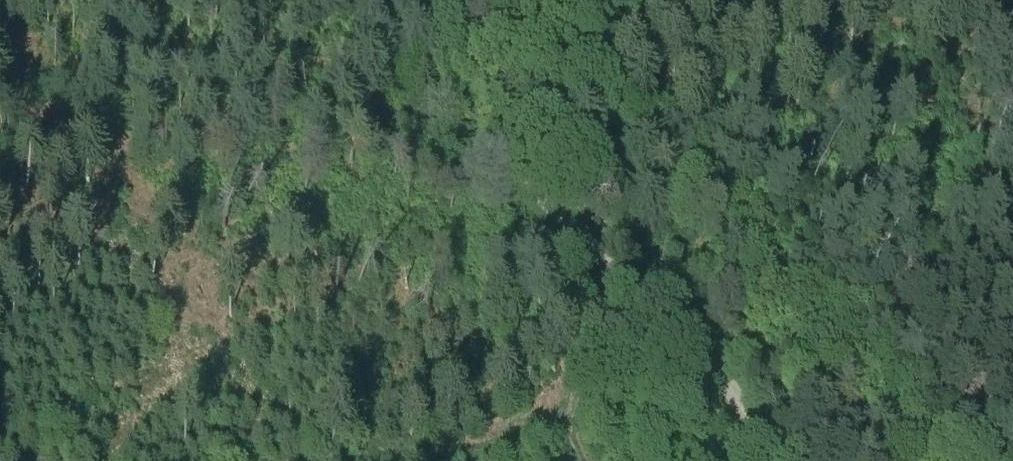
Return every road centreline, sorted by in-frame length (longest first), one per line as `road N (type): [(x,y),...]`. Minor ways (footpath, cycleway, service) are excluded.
road 1 (track): [(771,460),(731,392),(664,307),(531,190),(500,147),(462,0)]

